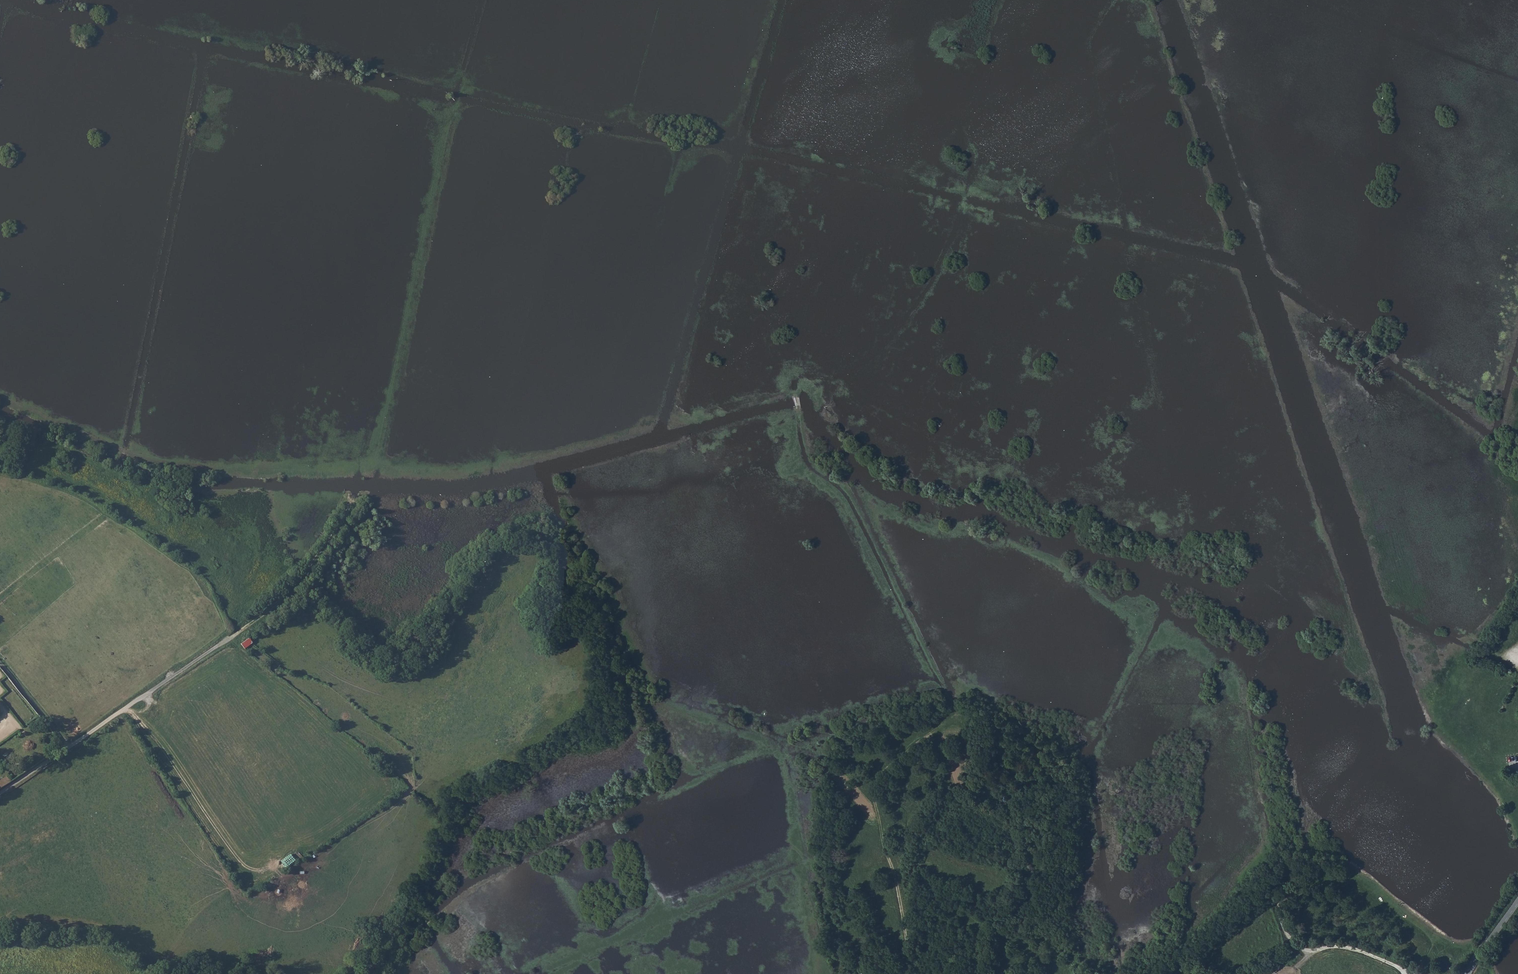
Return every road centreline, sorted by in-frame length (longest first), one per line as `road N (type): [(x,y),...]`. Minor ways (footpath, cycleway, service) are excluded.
road 1 (unclassified): [(230,638),(0,793)]
road 2 (track): [(124,709),(247,887),(277,870)]
road 3 (track): [(356,490),(283,596),(230,638)]
road 4 (track): [(1405,973),(1361,950),(1297,947),(1279,909)]

